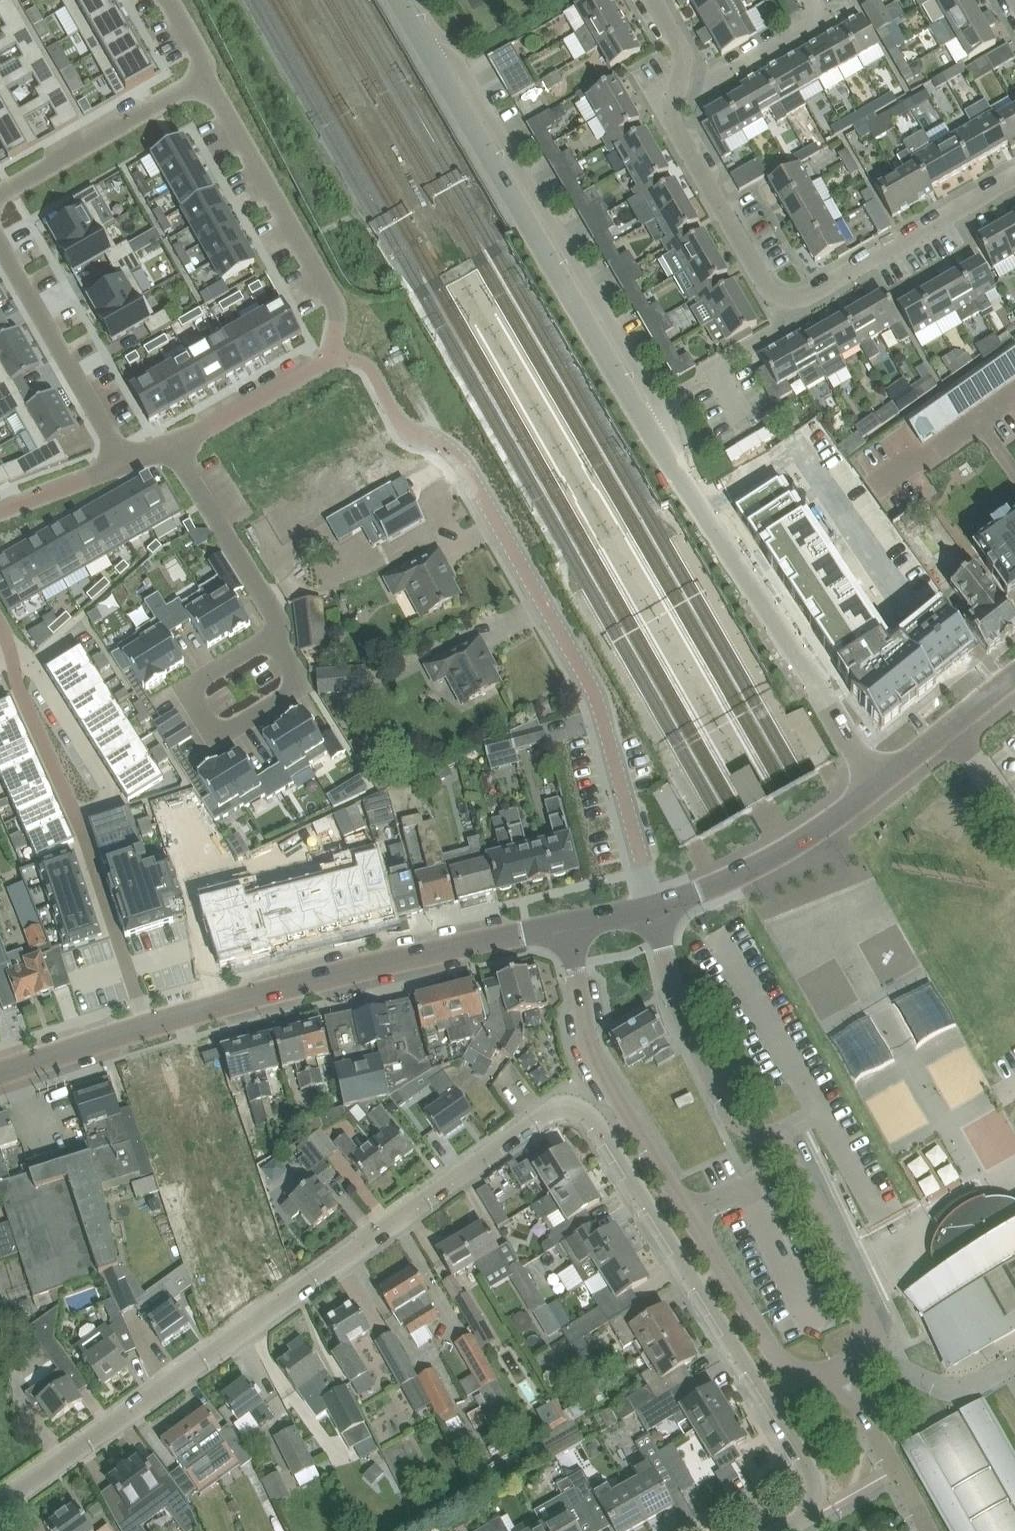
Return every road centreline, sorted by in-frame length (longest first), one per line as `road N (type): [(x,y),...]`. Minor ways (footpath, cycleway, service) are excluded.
road 1 (residential): [(877,779),(400,0)]
road 2 (residential): [(0,1500),(563,1108)]
road 3 (residential): [(653,0),(685,57),(672,122),(782,310),(1014,183)]
road 4 (residential): [(573,928),(581,1014),(615,1100),(778,1360),(798,1377),(844,1377)]
road 5 (residential): [(655,909),(597,695),(463,459),(416,432)]
road 6 (residential): [(844,1377),(868,1347),(865,1310),(786,1150),(729,1111),(672,986),(655,909)]
road 7 (residential): [(775,1530),(815,1507),(803,1461),(592,1124),(563,1108)]
road 8 (tertiary): [(573,928),(354,971),(146,1024)]
road 9 (residential): [(200,704),(263,658),(278,626),(173,446)]
road 10 (residential): [(330,351),(332,298),(206,78)]
road 11 (tertiary): [(877,779),(751,864),(655,909)]
road 12 (residential): [(0,242),(127,466)]
road 13 (residential): [(0,196),(206,78)]
road 14 (residential): [(75,813),(113,797),(35,668),(8,647)]
road 15 (residential): [(330,351),(320,366),(173,446)]
road 16 (residential): [(8,647),(75,813)]
road 17 (residential): [(925,1530),(844,1377)]
road 18 (tertiary): [(1014,676),(877,779)]
road 19 (tertiary): [(146,1024),(0,1071)]
road 20 (residential): [(127,466),(0,509)]
road 21 (residential): [(75,813),(115,934)]

